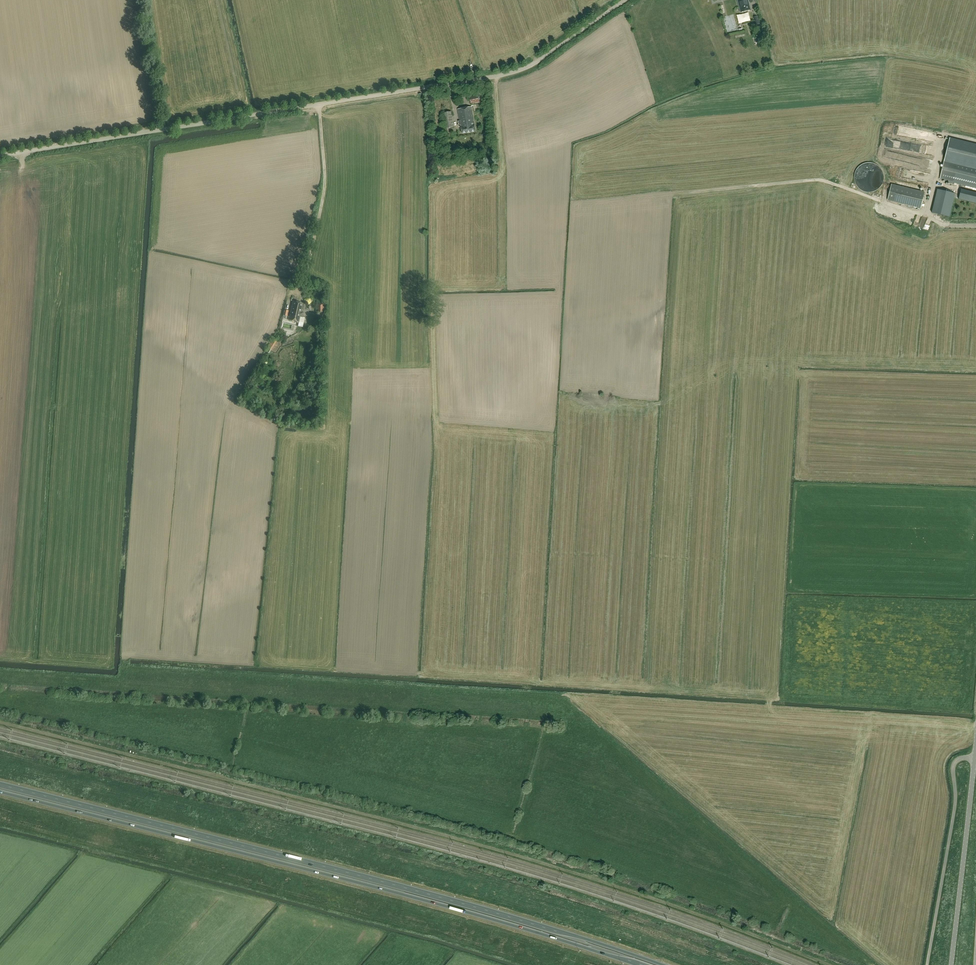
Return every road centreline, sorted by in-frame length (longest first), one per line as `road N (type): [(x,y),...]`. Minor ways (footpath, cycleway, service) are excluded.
road 1 (track): [(829,964),(533,861),(0,721)]
road 2 (trunk): [(663,964),(463,904),(0,785)]
road 3 (trunk): [(0,793),(474,914),(641,964)]
road 4 (unclassified): [(624,0),(537,61),(496,77),(0,156)]
road 5 (tertiary): [(951,964),(975,741)]
road 6 (track): [(142,0),(162,130)]

